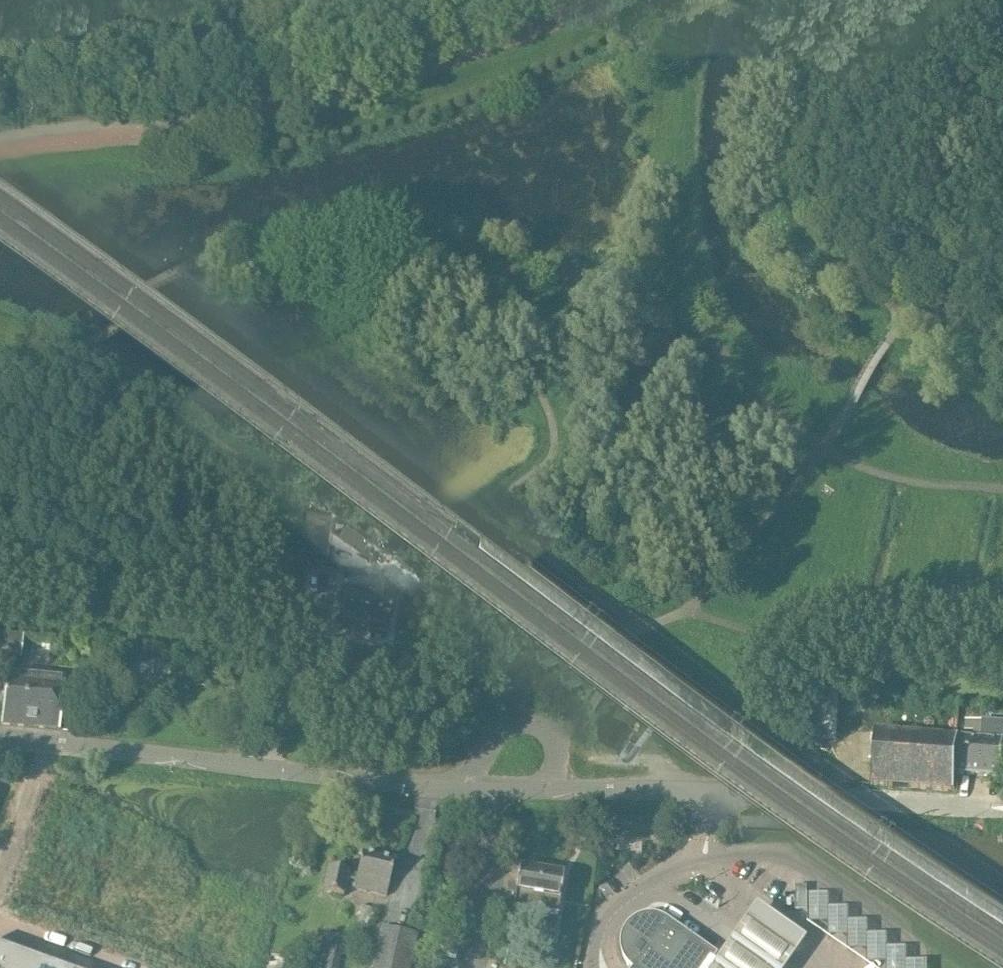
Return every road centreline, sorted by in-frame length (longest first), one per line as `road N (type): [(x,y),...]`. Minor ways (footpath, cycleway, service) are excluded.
road 1 (unclassified): [(542,790),(1002,810)]
road 2 (unclassified): [(0,739),(452,788)]
road 3 (unclassified): [(542,790),(557,757),(554,740),(526,718),(503,722),(452,788)]
road 4 (track): [(232,763),(257,635)]

